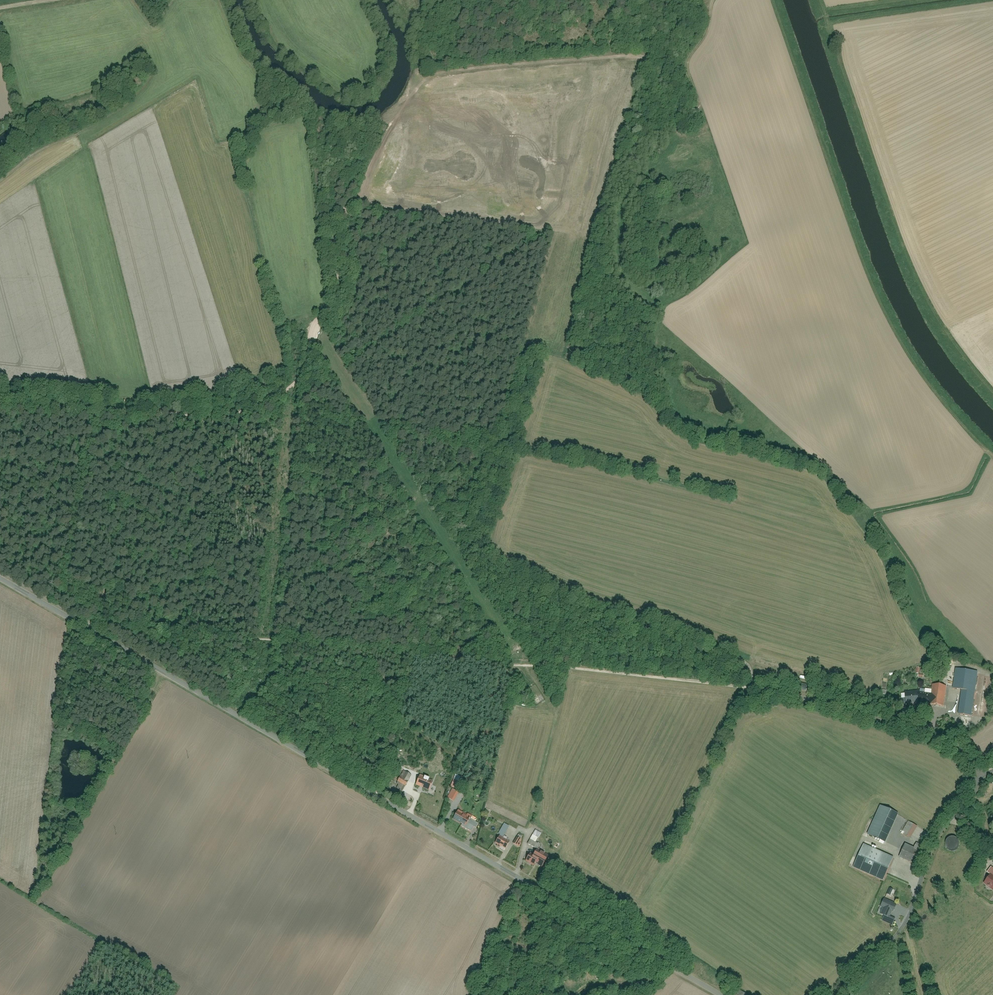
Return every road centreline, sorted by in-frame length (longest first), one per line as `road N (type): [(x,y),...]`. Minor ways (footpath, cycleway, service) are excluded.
road 1 (track): [(748,688),(740,656),(523,581),(486,545),(550,237),(346,196)]
road 2 (unclassified): [(0,578),(722,994)]
road 3 (track): [(346,196),(411,89),(439,74),(637,57),(649,62),(670,105),(700,112),(687,67),(708,33),(713,0)]
road 4 (track): [(769,0),(874,296),(916,374),(992,456)]
road 5 (track): [(0,413),(259,411),(303,380),(307,330),(336,302),(335,215),(346,196)]
road 6 (unclassified): [(832,994),(897,930),(936,837),(992,770)]
road 7 (track): [(748,688),(912,727),(942,740),(981,778)]
road 8 (track): [(507,665),(748,688)]

